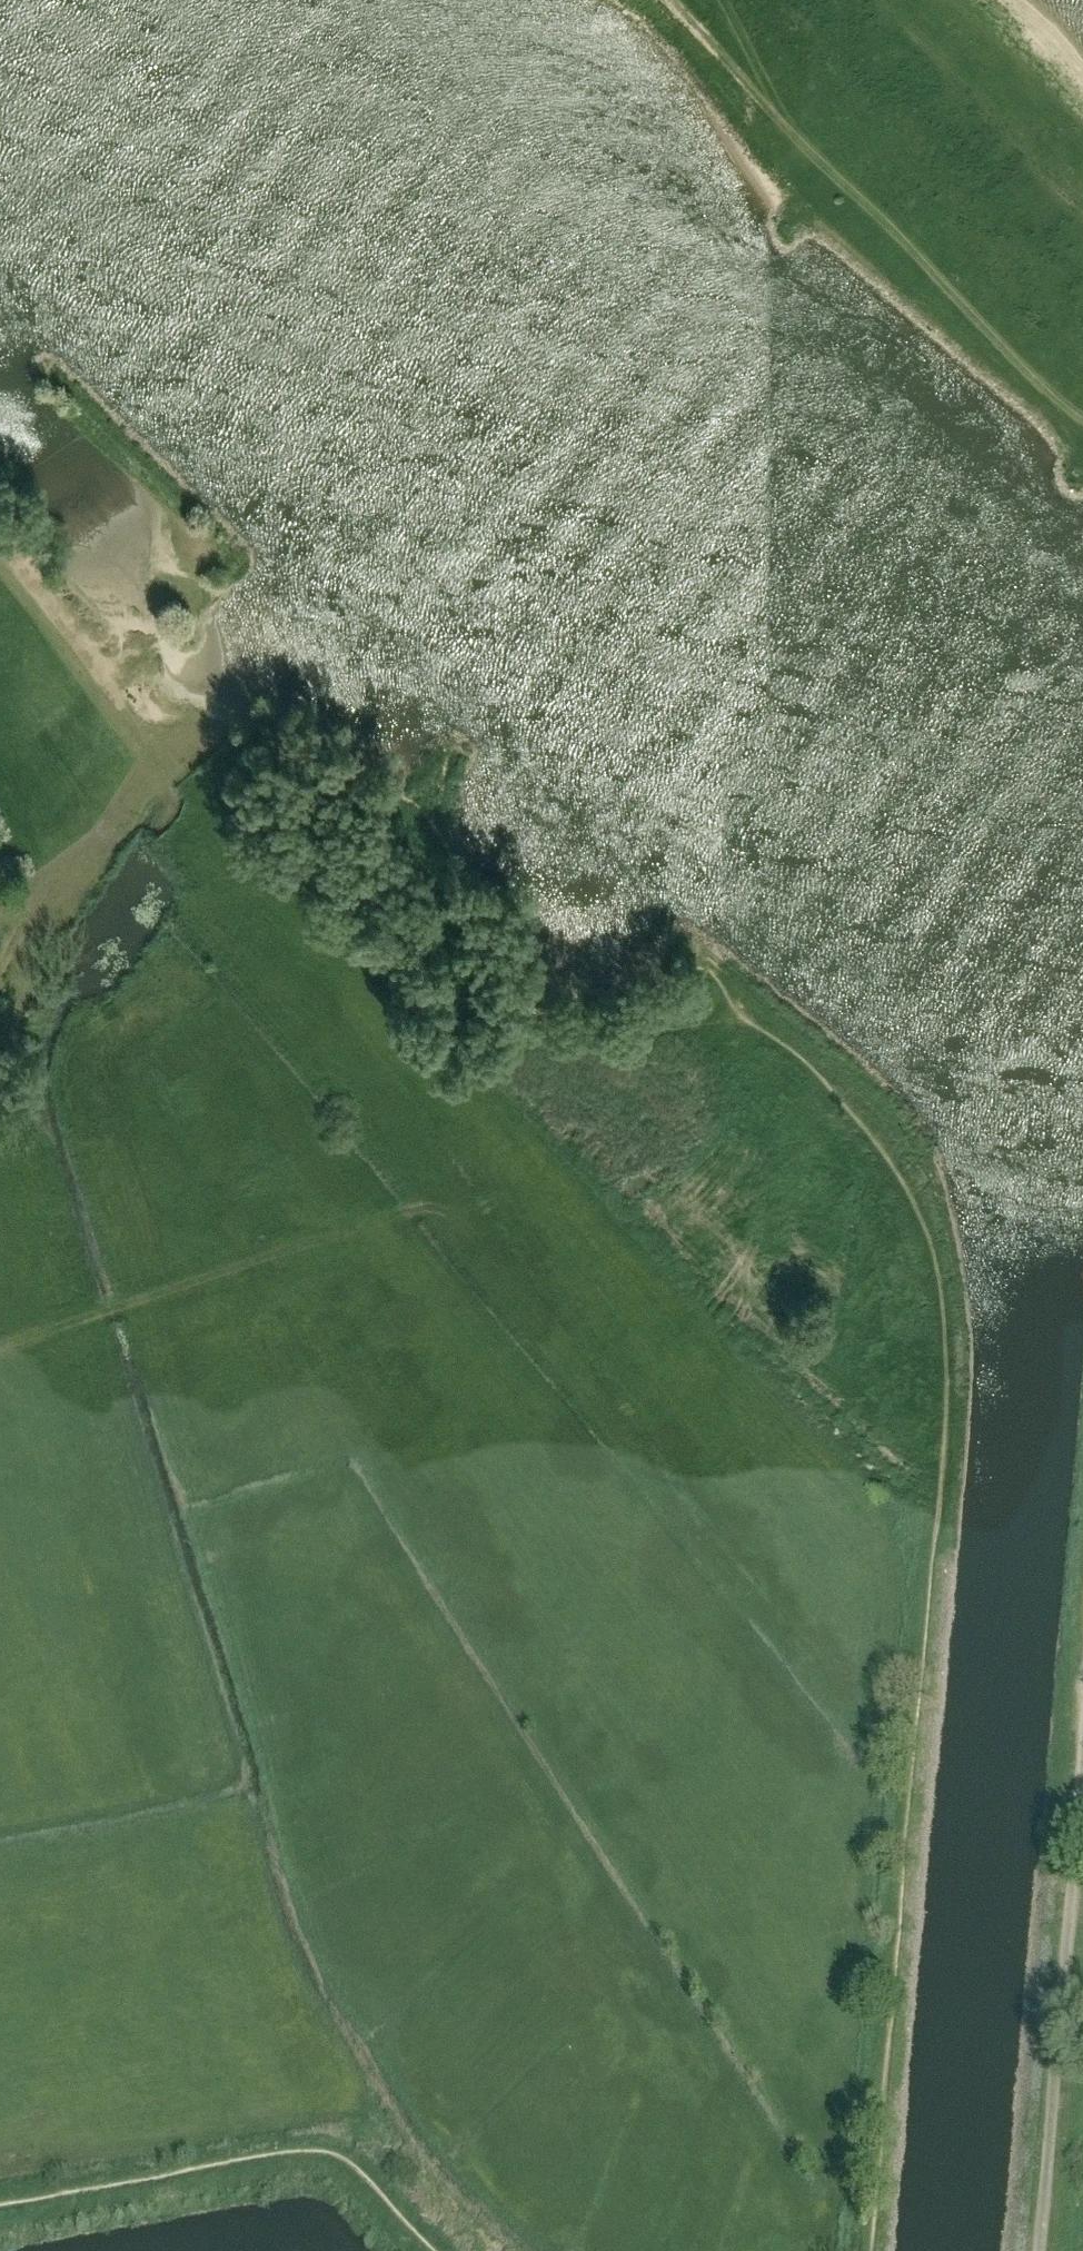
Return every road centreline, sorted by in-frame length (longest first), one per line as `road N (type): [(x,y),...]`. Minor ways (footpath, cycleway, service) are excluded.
road 1 (track): [(1039,2250),(1082,1725)]

